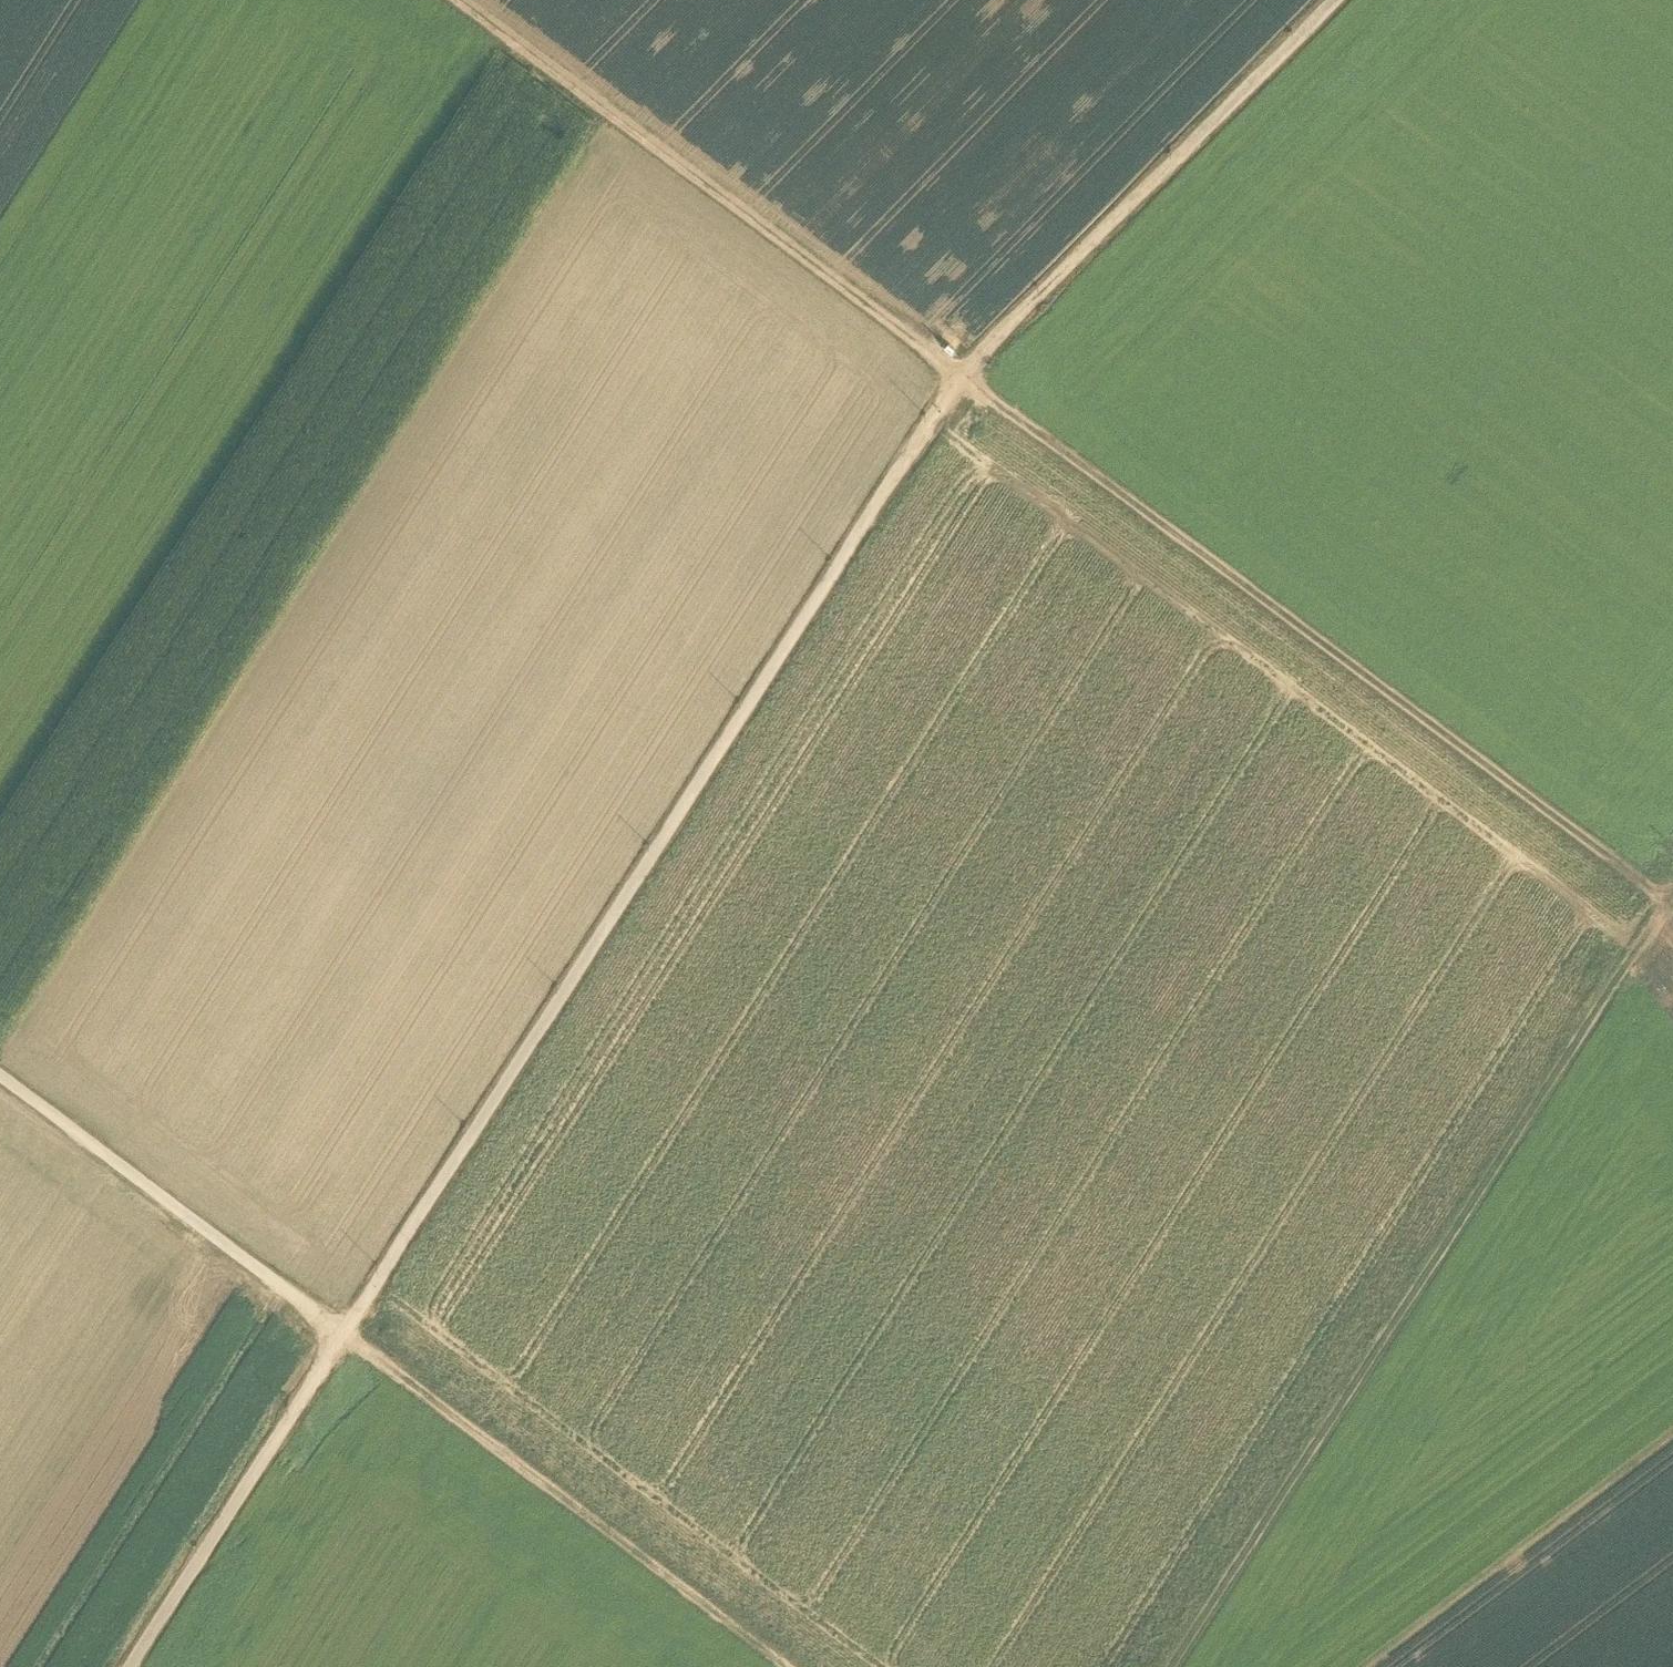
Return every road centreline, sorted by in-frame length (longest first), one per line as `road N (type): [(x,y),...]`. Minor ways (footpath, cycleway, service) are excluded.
road 1 (track): [(148,1666),(968,391),(1358,0)]
road 2 (track): [(452,0),(1672,913)]
road 3 (track): [(0,1074),(795,1666)]
road 4 (track): [(1193,1666),(1672,921)]
road 5 (track): [(0,252),(160,0)]

